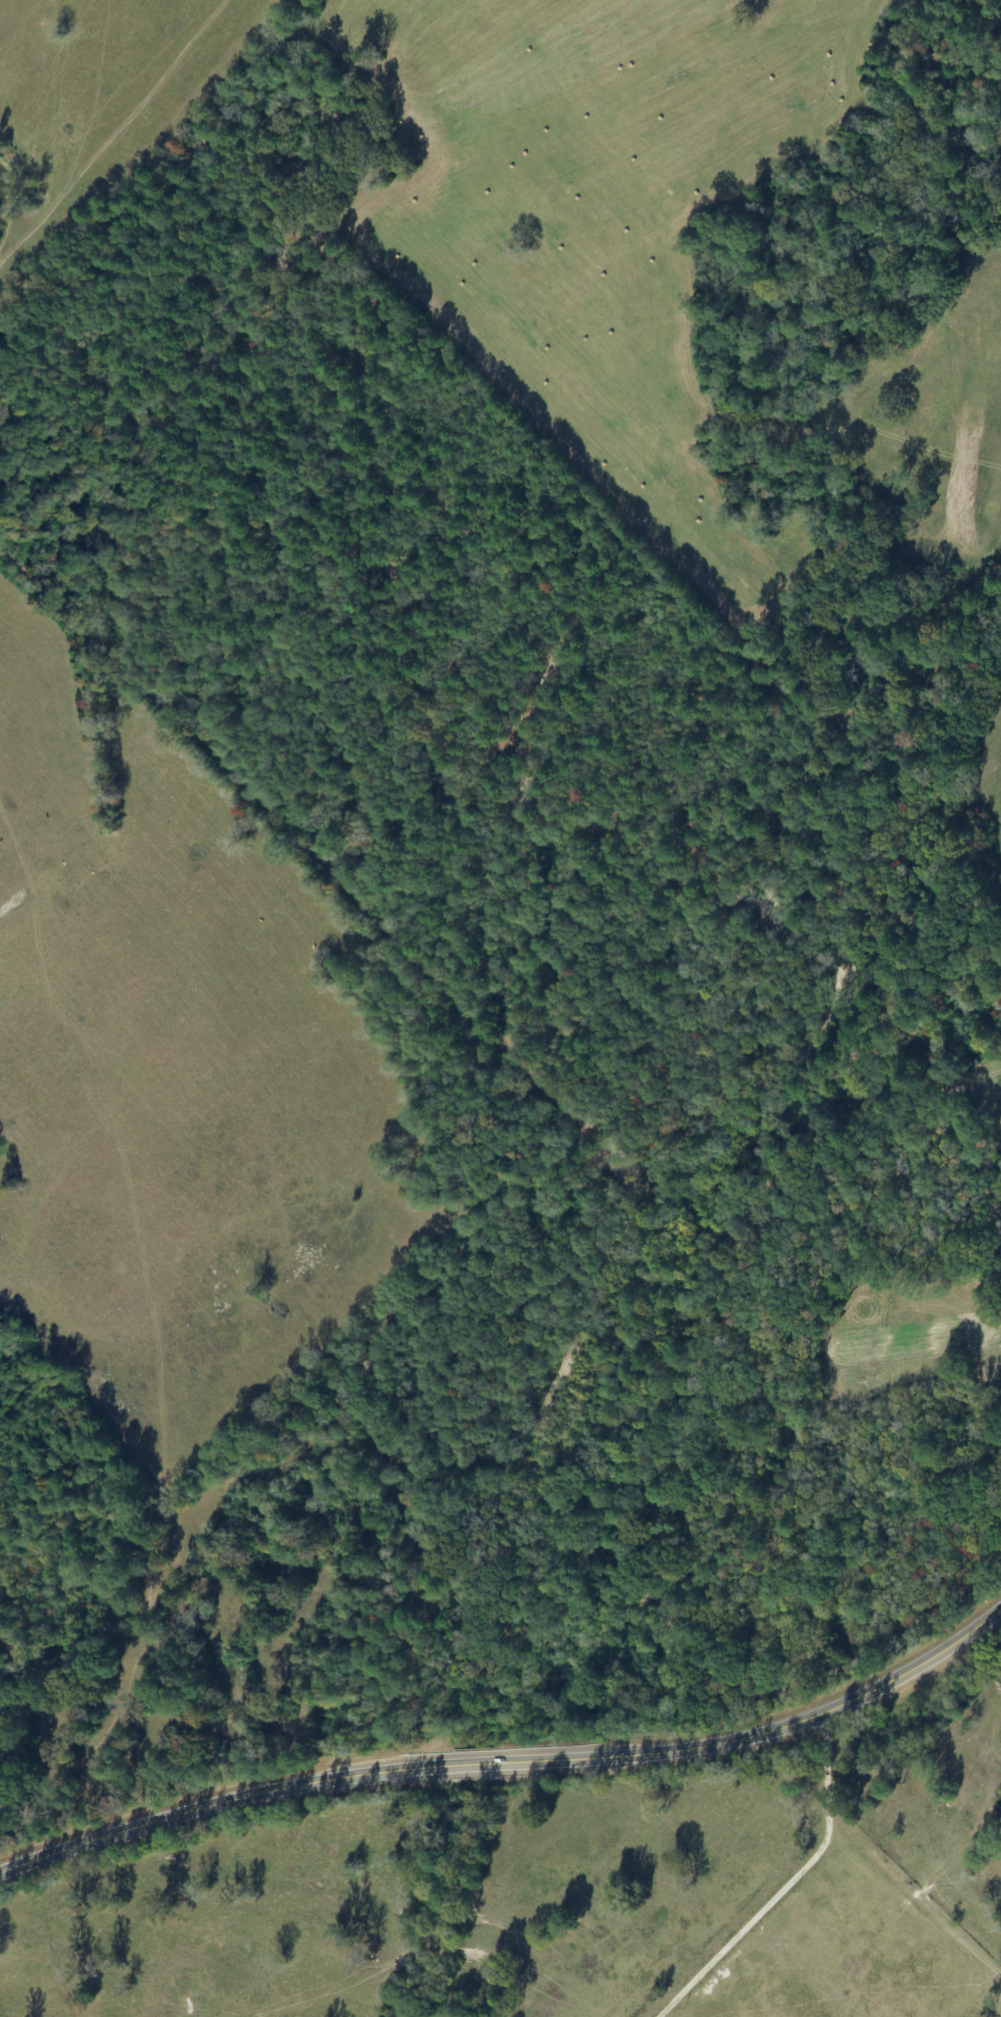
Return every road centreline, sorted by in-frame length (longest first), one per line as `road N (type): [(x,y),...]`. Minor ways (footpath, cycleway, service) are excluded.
road 1 (secondary): [(1000,1612),(903,1676),(780,1730),(685,1752),(361,1777),(161,1822),(0,1874)]
road 2 (residential): [(657,2016),(687,1978),(801,1874),(886,1899),(935,1948),(938,2016)]
road 3 (residential): [(801,1874),(801,1769),(786,1744),(825,1713)]

